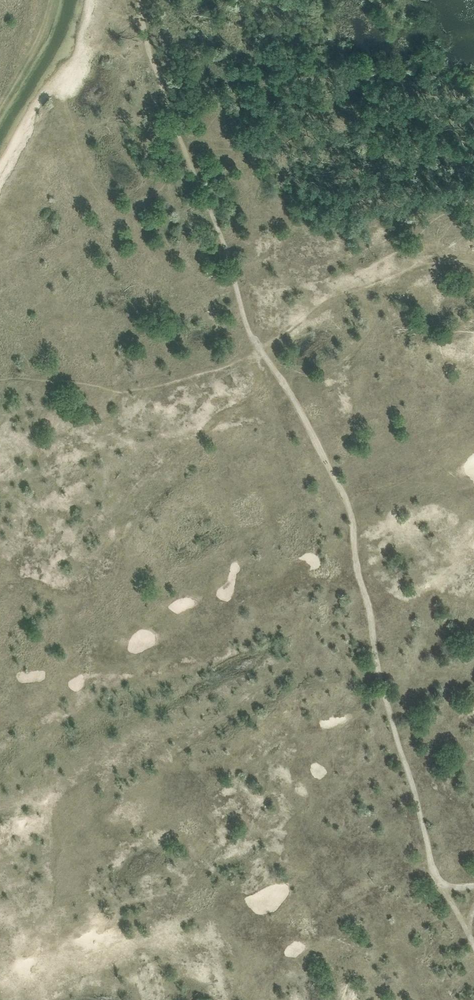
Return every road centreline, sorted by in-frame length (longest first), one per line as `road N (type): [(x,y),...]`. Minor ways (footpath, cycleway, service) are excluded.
road 1 (track): [(442,882),(379,673),(348,502),(250,331),(222,235),(171,117),(141,0)]

